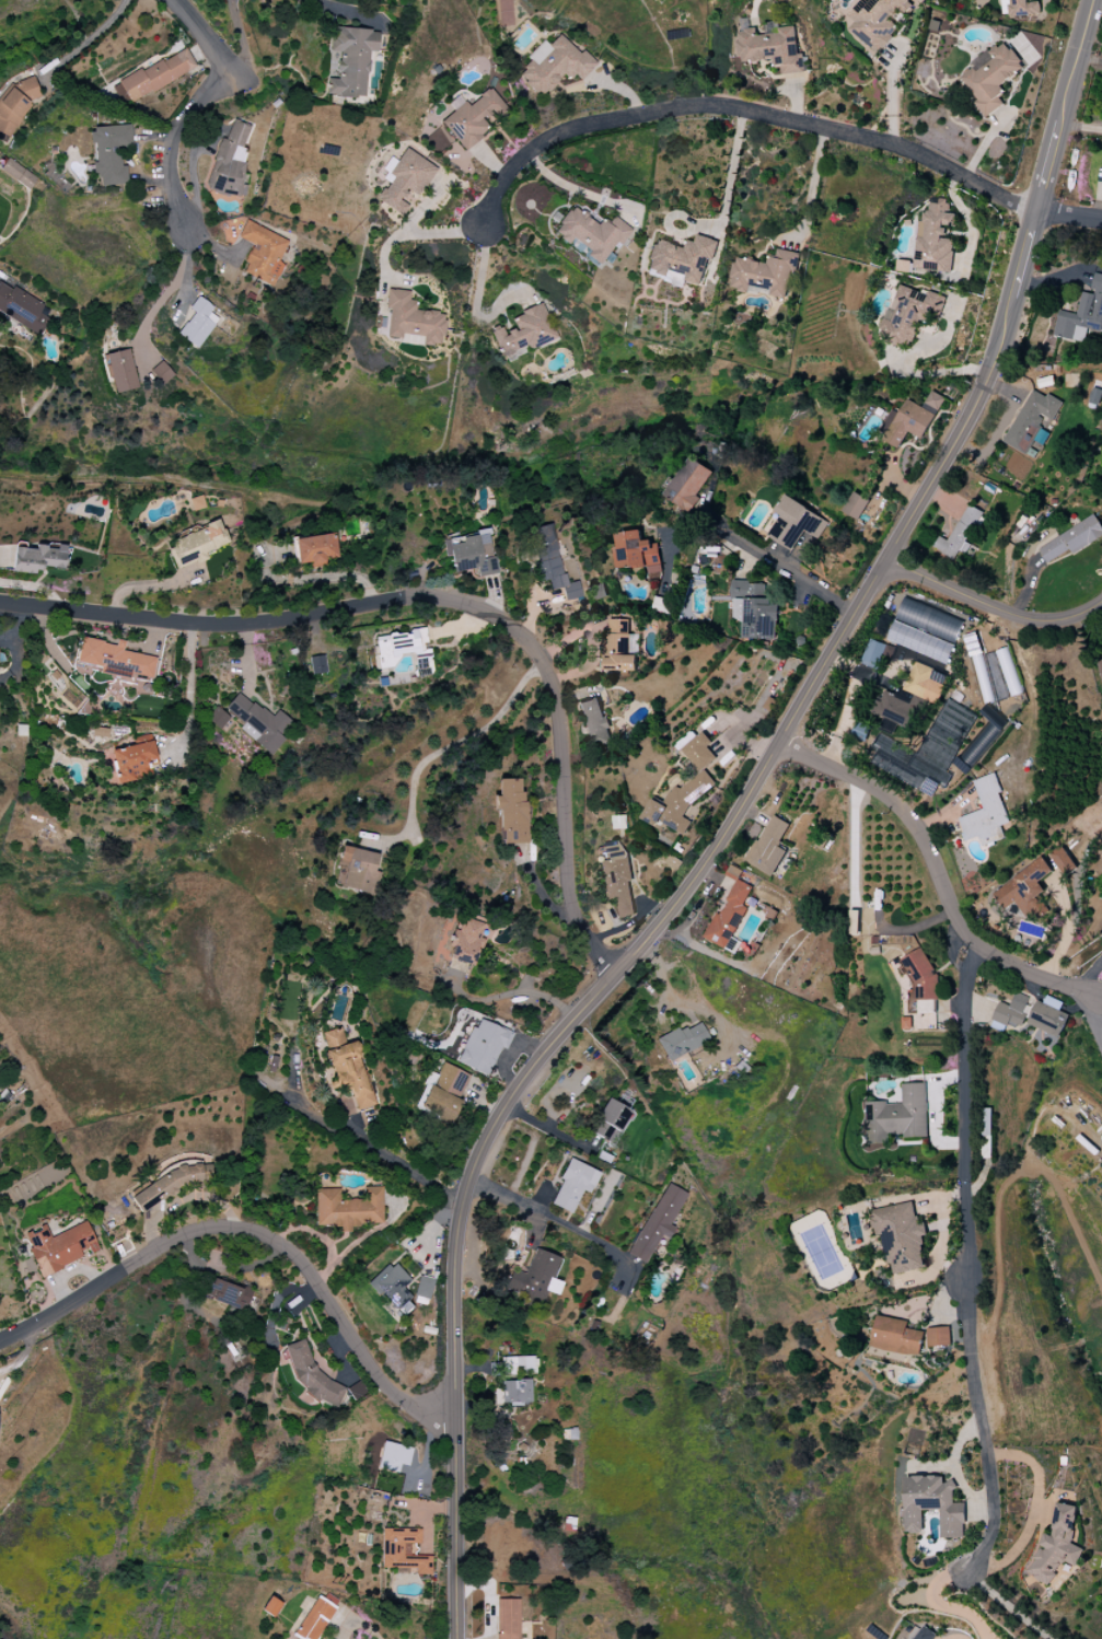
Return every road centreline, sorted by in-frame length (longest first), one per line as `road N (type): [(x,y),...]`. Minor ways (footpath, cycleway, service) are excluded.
road 1 (residential): [(459,1638),(454,1235),(467,1175),(537,1057),(674,908),(739,815),(974,408),(997,360),(1092,0)]
road 2 (residential): [(0,603),(208,625),(291,619),(410,596),(452,594),(491,608),(525,637),(557,689),(572,897),(589,941),(616,968)]
road 3 (residential): [(463,233),(479,235),(508,176),(541,147),(692,107),(729,108),(927,156),(1035,216)]
road 4 (residential): [(976,942),(966,979),(963,1187),(968,1334),(994,1510),(987,1546),(966,1571)]
road 5 (residential): [(0,1339),(54,1316),(178,1237),(239,1228),(290,1249),(386,1384),(416,1413),(459,1428)]
road 6 (residential): [(780,744),(884,792),(912,817),(976,942),(1101,998)]
road 7 (residential): [(173,0),(216,55),(216,81),(174,136),(171,178),(206,239)]
road 8 (residential): [(888,559),(1017,617),(1057,619),(1101,600)]
road 9 (residential): [(855,611),(706,522)]

